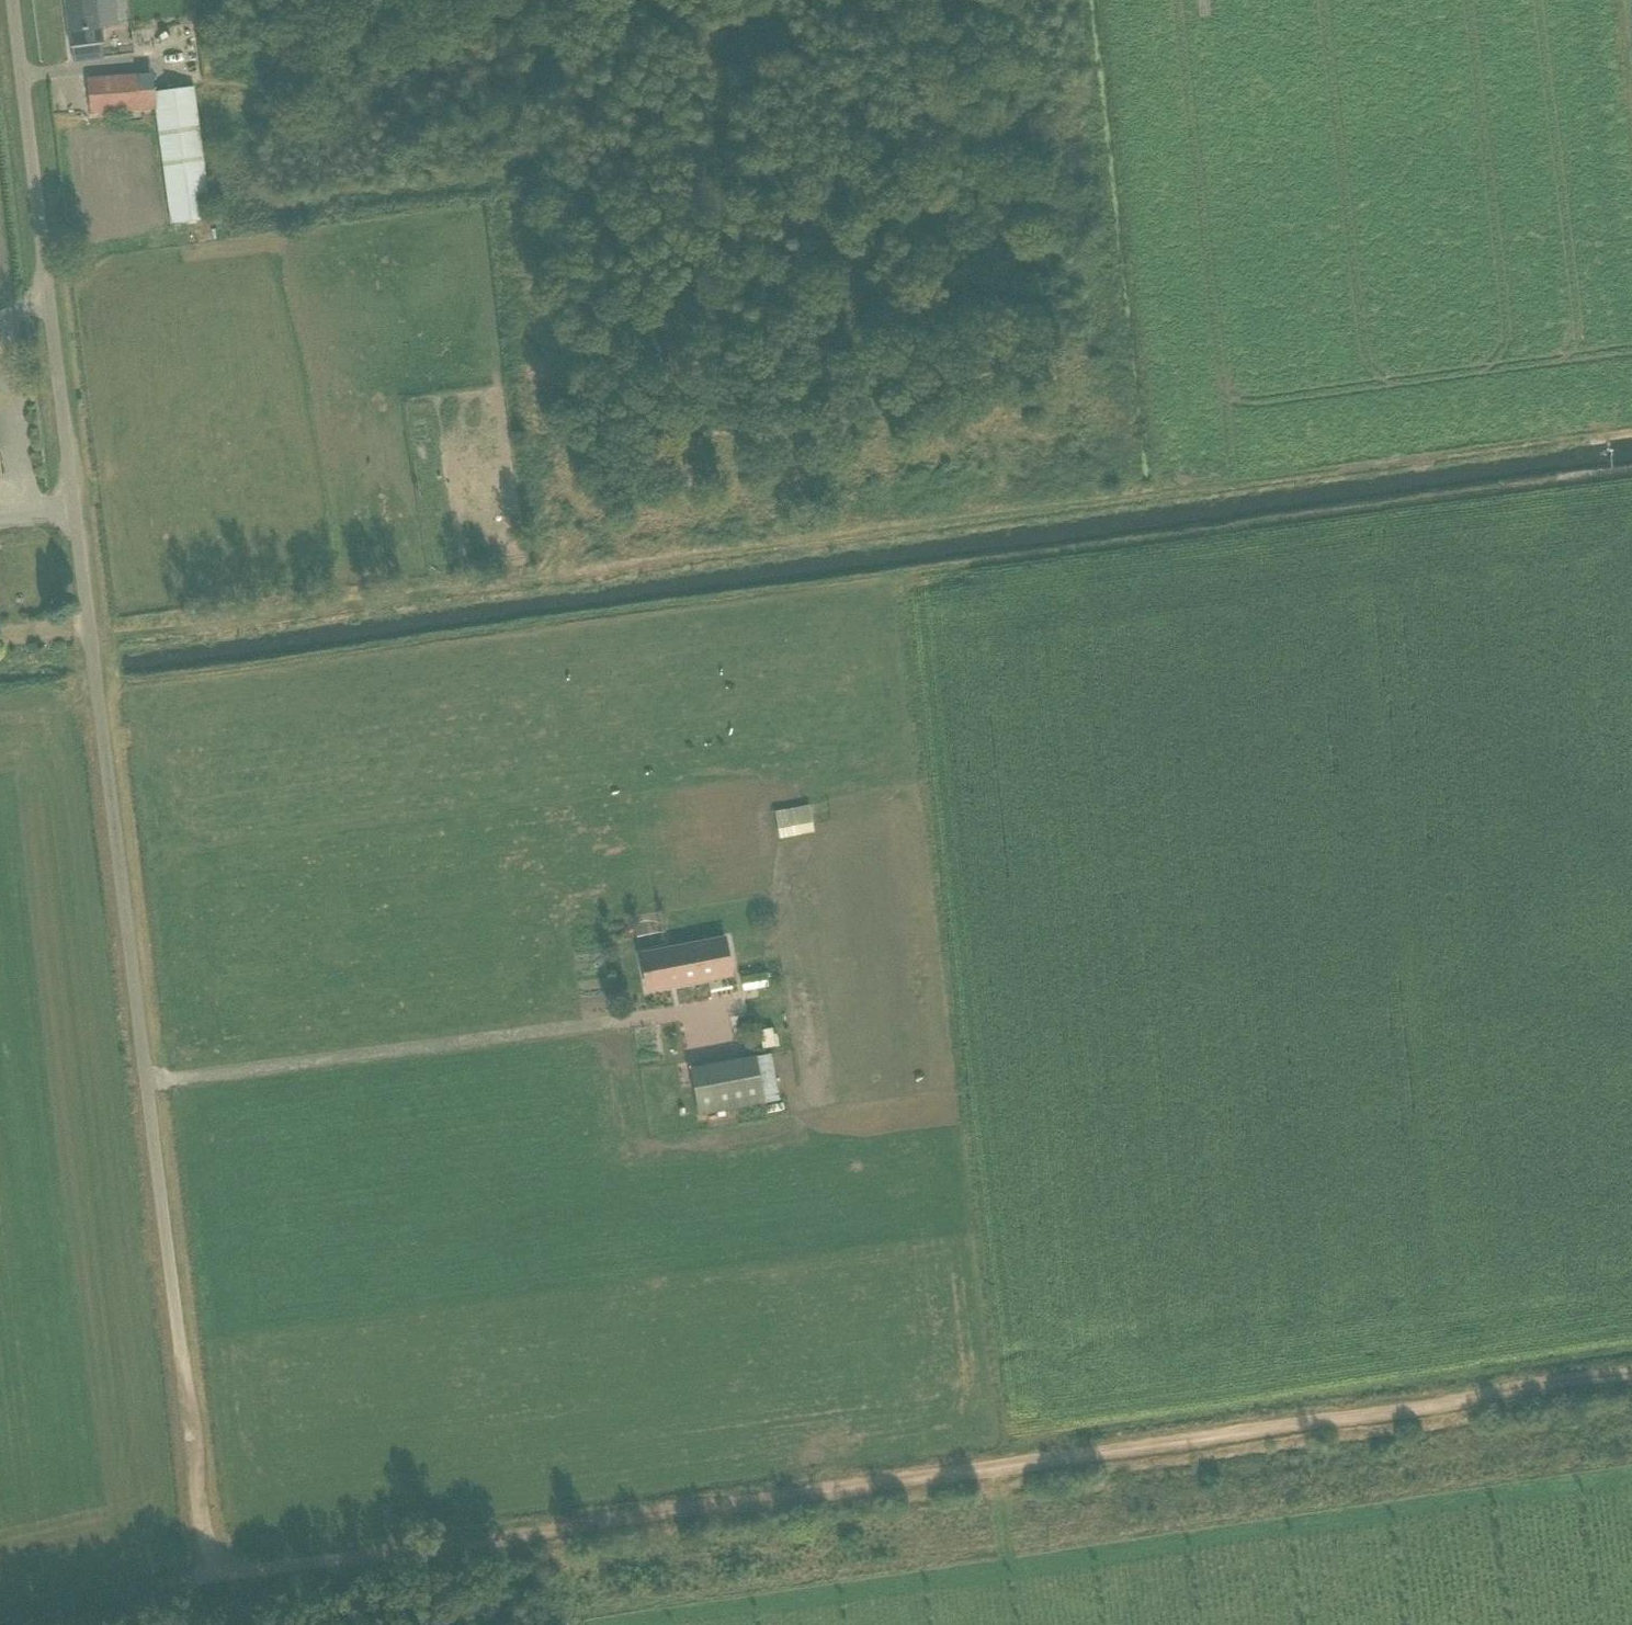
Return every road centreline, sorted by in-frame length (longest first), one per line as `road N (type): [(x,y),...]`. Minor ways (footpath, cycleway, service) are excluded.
road 1 (track): [(41,1624),(215,1580),(1631,1378)]
road 2 (unclassified): [(215,1580),(13,0)]

